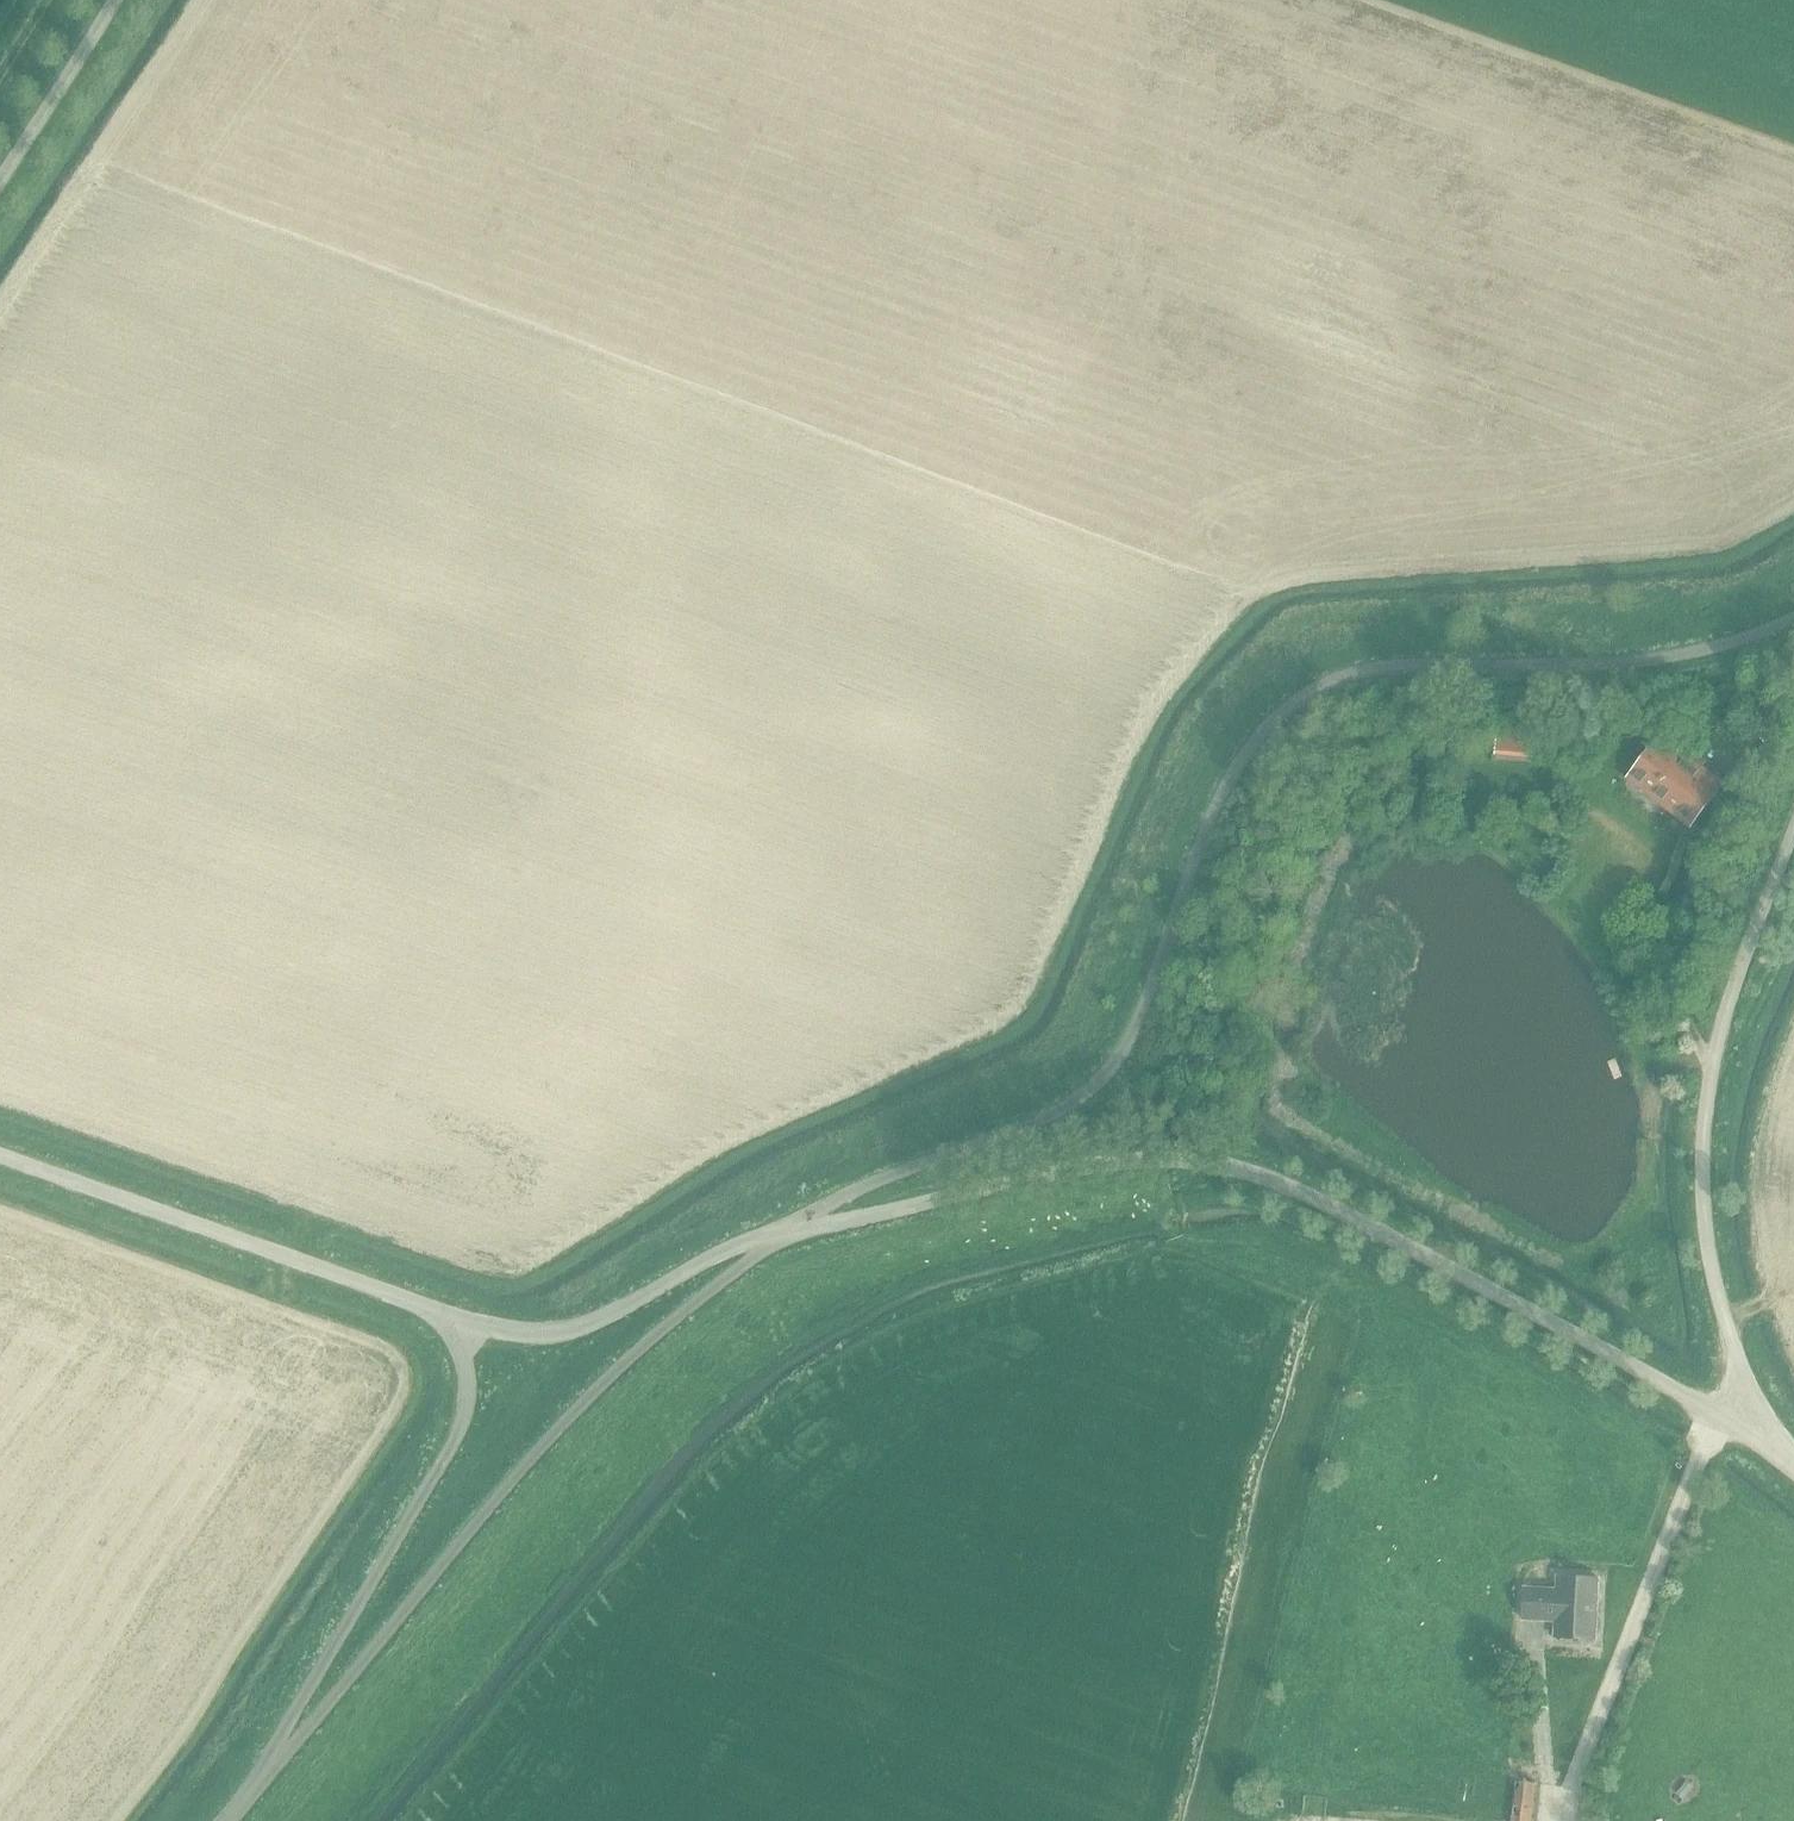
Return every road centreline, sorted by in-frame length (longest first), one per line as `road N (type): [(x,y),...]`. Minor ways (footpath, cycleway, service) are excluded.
road 1 (unclassified): [(793,1232),(909,1165),(1070,1109),(1126,1044),(1148,965),(1236,765),(1263,730),(1310,691),(1370,670),(1661,658),(1739,642),(1793,619)]
road 2 (unclassified): [(1764,1428),(1264,1174),(1189,1156),(1103,1165),(793,1232)]
road 3 (unclassified): [(272,1766),(562,1423),(733,1271),(793,1232)]
road 4 (unclassified): [(1764,1428),(1719,1315),(1701,1166),(1711,1051),(1793,828)]
road 5 (unclassified): [(441,1314),(470,1405),(457,1439),(299,1700),(272,1766)]
road 6 (unclassified): [(441,1314),(0,1154)]
road 7 (unclassified): [(793,1232),(712,1254),(566,1333),(523,1333),(441,1314)]
road 8 (unclassified): [(0,179),(111,0)]

